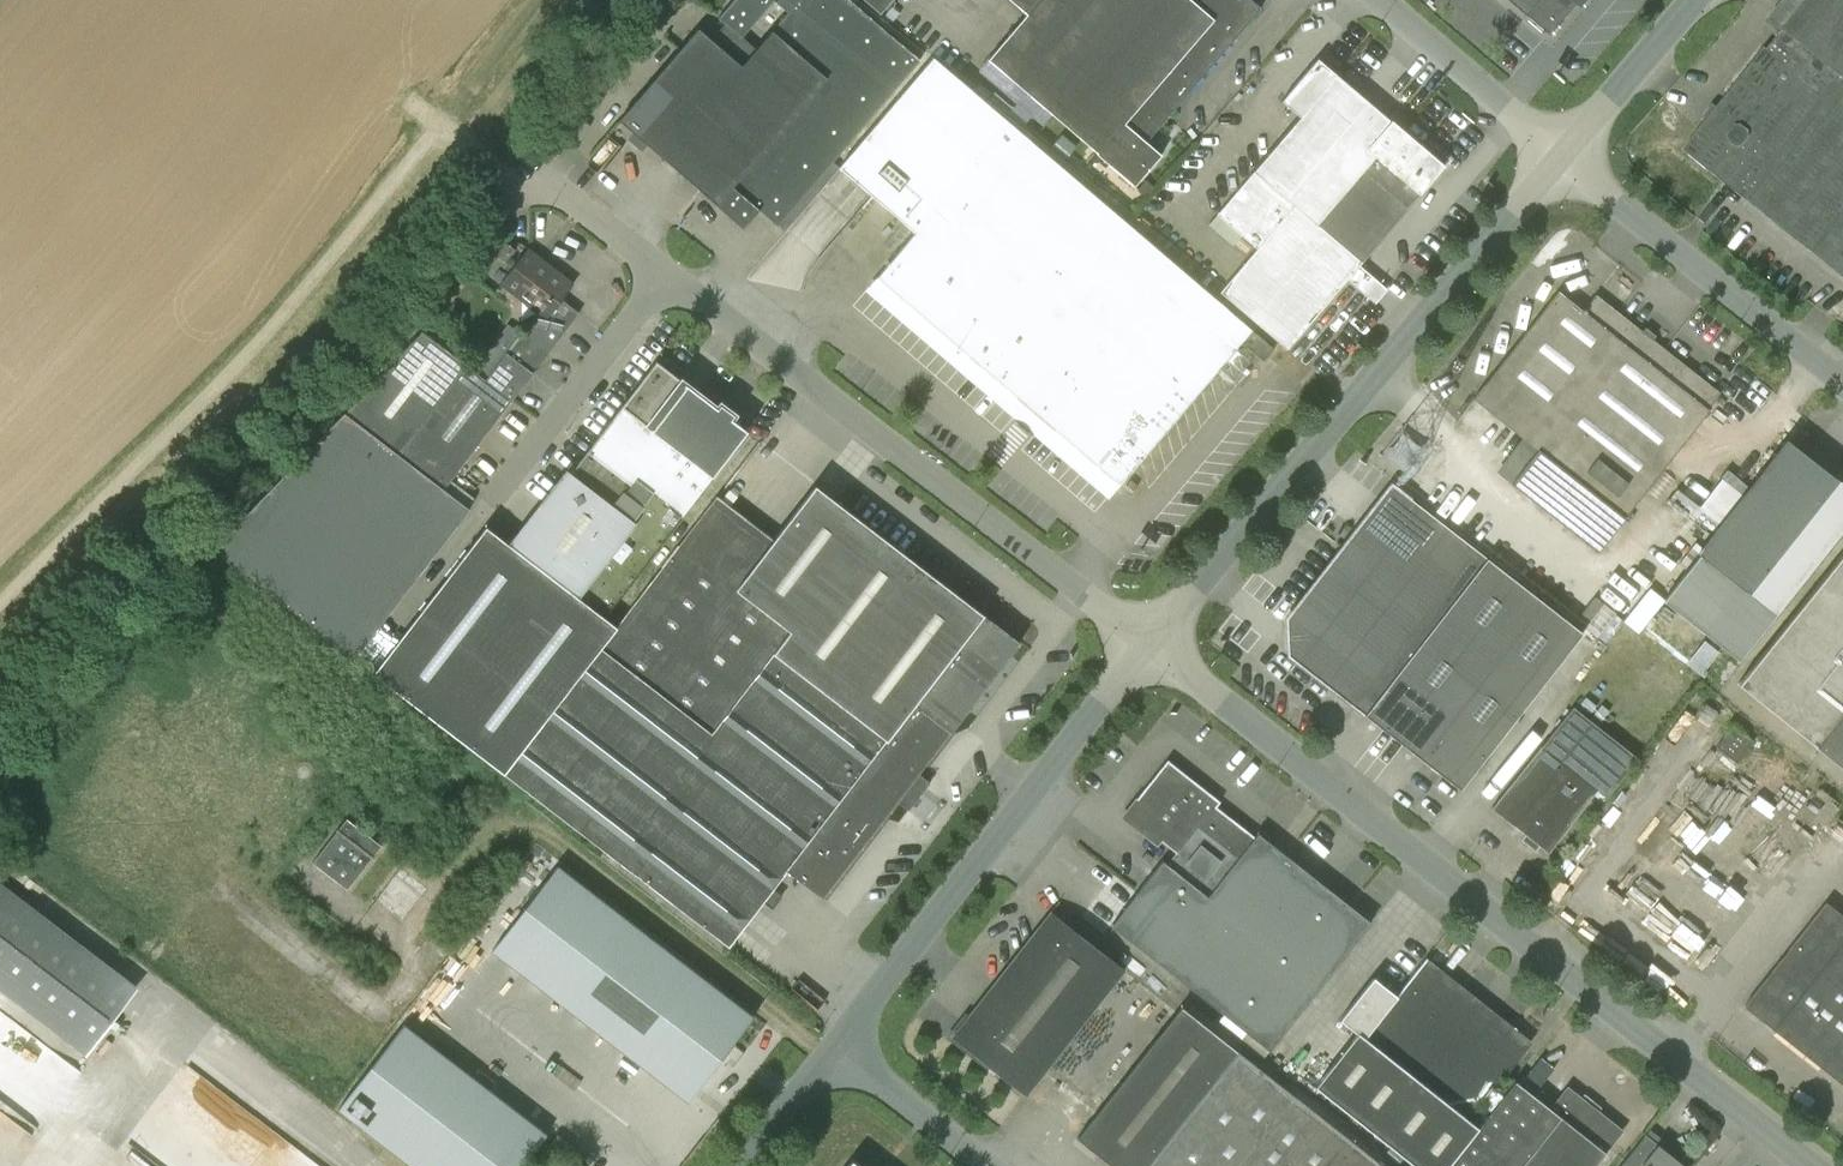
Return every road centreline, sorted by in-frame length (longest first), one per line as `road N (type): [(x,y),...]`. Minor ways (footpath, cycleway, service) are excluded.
road 1 (tertiary): [(1811,1165),(1152,648)]
road 2 (tertiary): [(1152,648),(1561,158)]
road 3 (unclassified): [(1152,648),(660,270)]
road 4 (unclassified): [(845,1052),(875,998),(1152,648)]
road 5 (unclassified): [(1842,382),(1561,158)]
road 6 (unclassified): [(495,491),(660,270)]
road 7 (unclassified): [(1561,158),(1370,0)]
road 8 (tertiary): [(1561,158),(1693,0)]
road 9 (unclassified): [(990,1165),(845,1052)]
road 10 (unclassified): [(660,270),(536,175)]
road 11 (unclassified): [(744,1165),(845,1052)]

